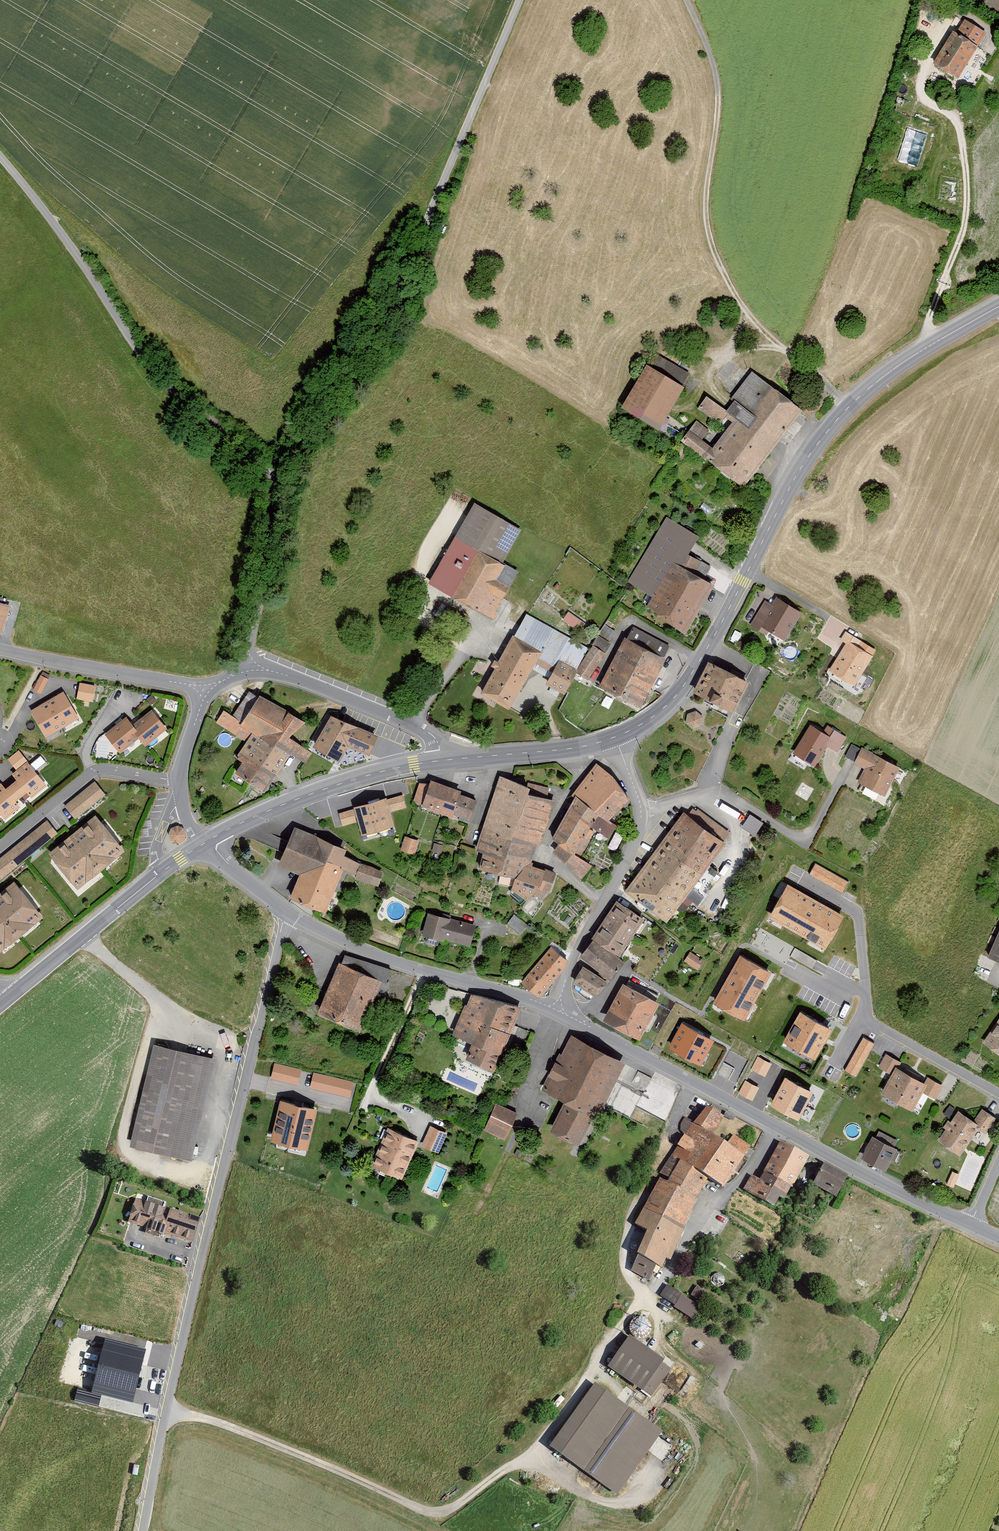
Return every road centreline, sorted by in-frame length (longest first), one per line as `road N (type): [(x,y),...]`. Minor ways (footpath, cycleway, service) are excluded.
road 1 (unclassified): [(144,1530),(288,911)]
road 2 (track): [(654,1290),(600,1348),(591,1377),(540,1452),(444,1513),(194,1414),(165,1413)]
road 3 (unclassified): [(289,460),(461,135),(521,0)]
road 4 (track): [(686,0),(716,77),(706,186),(715,249),(747,312),(847,407)]
road 5 (unclassified): [(0,160),(127,328),(289,460)]
road 6 (secondary): [(745,574),(798,473),(847,407),(998,306)]
road 7 (residential): [(802,881),(858,914),(872,1024),(998,1091)]
road 8 (secondary): [(201,845),(295,798),(442,760)]
road 9 (residential): [(771,1126),(555,1011)]
road 10 (track): [(956,116),(970,207),(920,351)]
road 11 (secondary): [(22,989),(201,845)]
road 12 (residential): [(968,1225),(771,1126)]
road 13 (residential): [(555,1011),(633,851),(638,810)]
road 14 (residential): [(253,668),(424,730),(442,760)]
road 15 (secondary): [(617,737),(678,695),(745,574)]
road 16 (unclassified): [(253,668),(289,460)]
road 17 (residential): [(204,692),(0,651)]
road 18 (residential): [(654,1290),(710,1205),(741,1181),(771,1126)]
road 19 (residential): [(0,846),(98,773),(178,782)]
road 20 (residential): [(843,775),(806,842),(722,790),(700,795)]
road 21 (residential): [(420,1118),(370,1096),(422,973)]
road 22 (secondary): [(442,760),(617,737)]
road 23 (residential): [(422,973),(353,947),(288,911)]
road 24 (residential): [(555,1011),(422,973)]
road 25 (residential): [(760,673),(700,795)]

